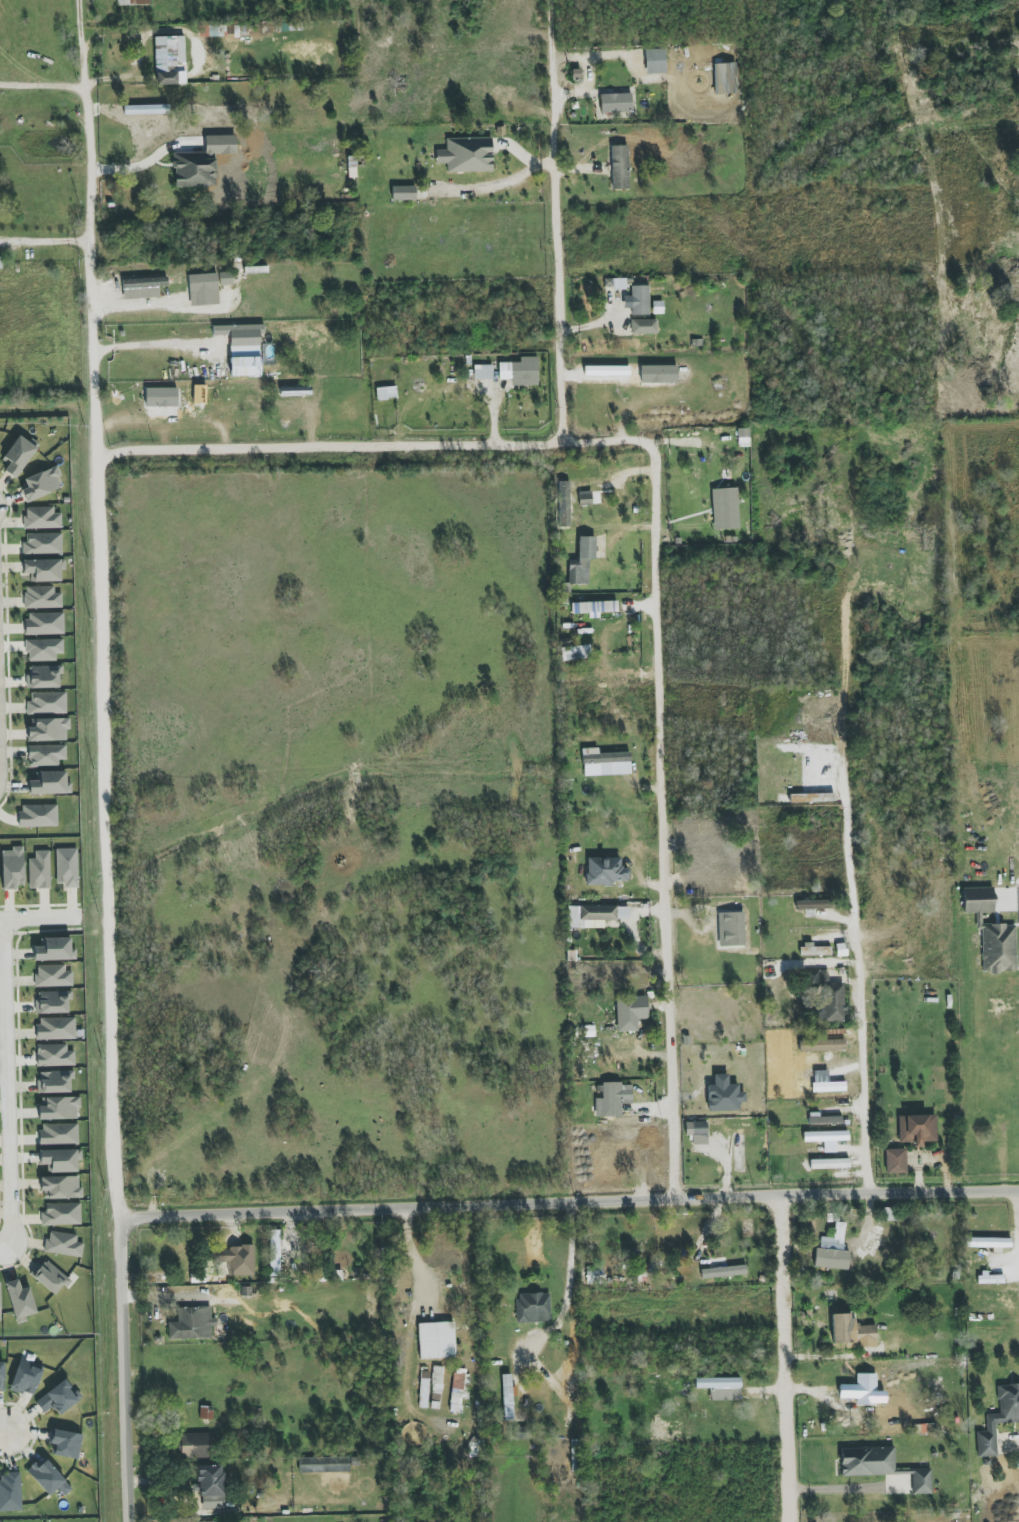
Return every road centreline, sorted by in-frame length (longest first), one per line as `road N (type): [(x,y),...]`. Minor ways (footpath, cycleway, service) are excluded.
road 1 (residential): [(135,1521),(121,929),(83,56)]
road 2 (residential): [(677,1197),(654,446),(96,451)]
road 3 (residential): [(126,1217),(1018,1190)]
road 4 (residential): [(1,918),(12,1216),(0,1248)]

